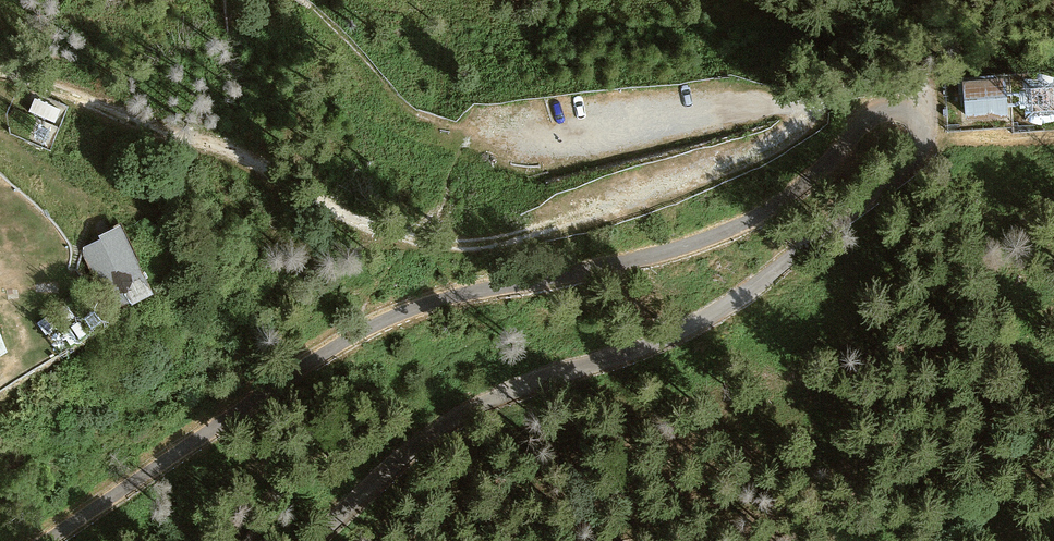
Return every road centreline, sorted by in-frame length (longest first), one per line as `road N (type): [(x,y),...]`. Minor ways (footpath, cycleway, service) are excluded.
road 1 (unclassified): [(36,540),(379,322),(710,239),(800,191),(858,123),(907,116),(917,125),(922,143),(916,152),(741,299),(508,397),(350,540)]
road 2 (track): [(814,102),(780,128),(463,243),(400,239),(248,160),(0,63)]

